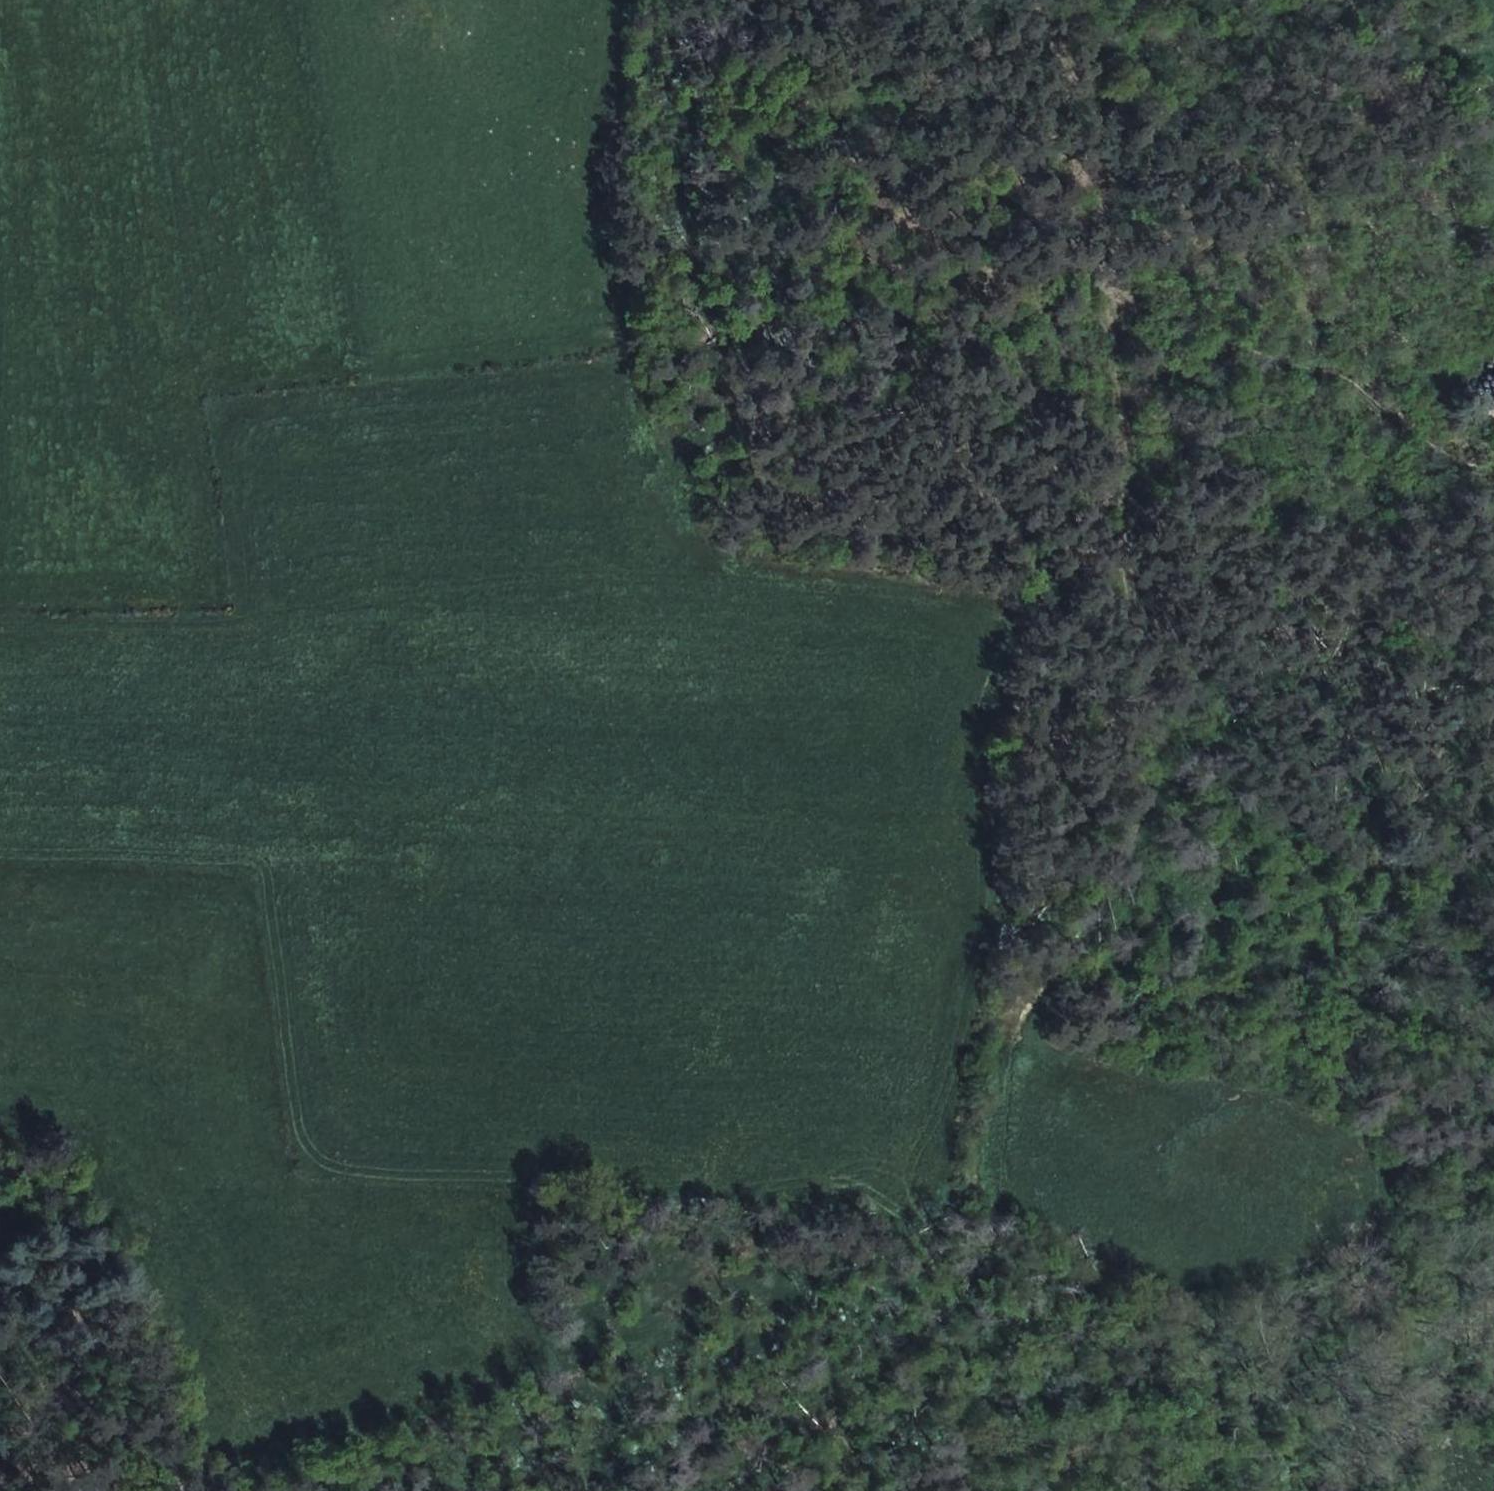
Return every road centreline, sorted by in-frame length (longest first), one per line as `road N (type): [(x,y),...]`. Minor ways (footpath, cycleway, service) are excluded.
road 1 (track): [(1031,0),(1085,236),(1106,391),(1120,595),(963,619)]
road 2 (track): [(2,1490),(184,1443)]

